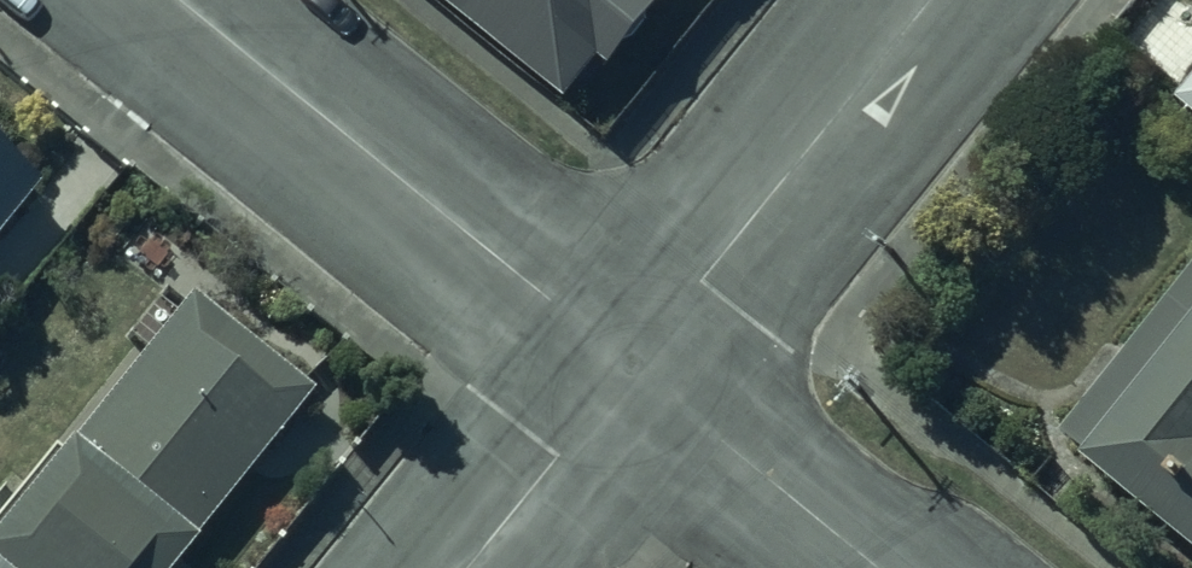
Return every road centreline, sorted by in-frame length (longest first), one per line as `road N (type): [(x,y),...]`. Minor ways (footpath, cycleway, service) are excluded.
road 1 (residential): [(170,0),(631,369)]
road 2 (residential): [(631,369),(929,0)]
road 3 (residential): [(631,369),(877,567)]
road 4 (residential): [(468,567),(631,369)]

